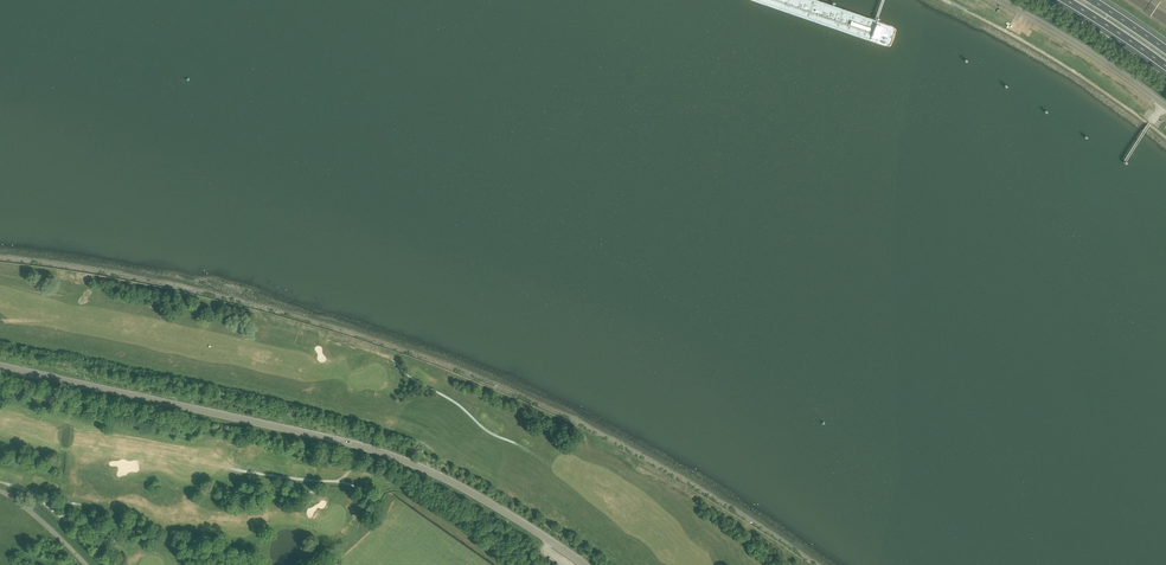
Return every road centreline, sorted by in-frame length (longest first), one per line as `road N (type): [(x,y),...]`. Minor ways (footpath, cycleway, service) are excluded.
road 1 (unclassified): [(582,564),(427,471),(340,442),(0,367)]
road 2 (unclassified): [(1165,107),(998,0)]
road 3 (motorway): [(1065,0),(1165,66)]

